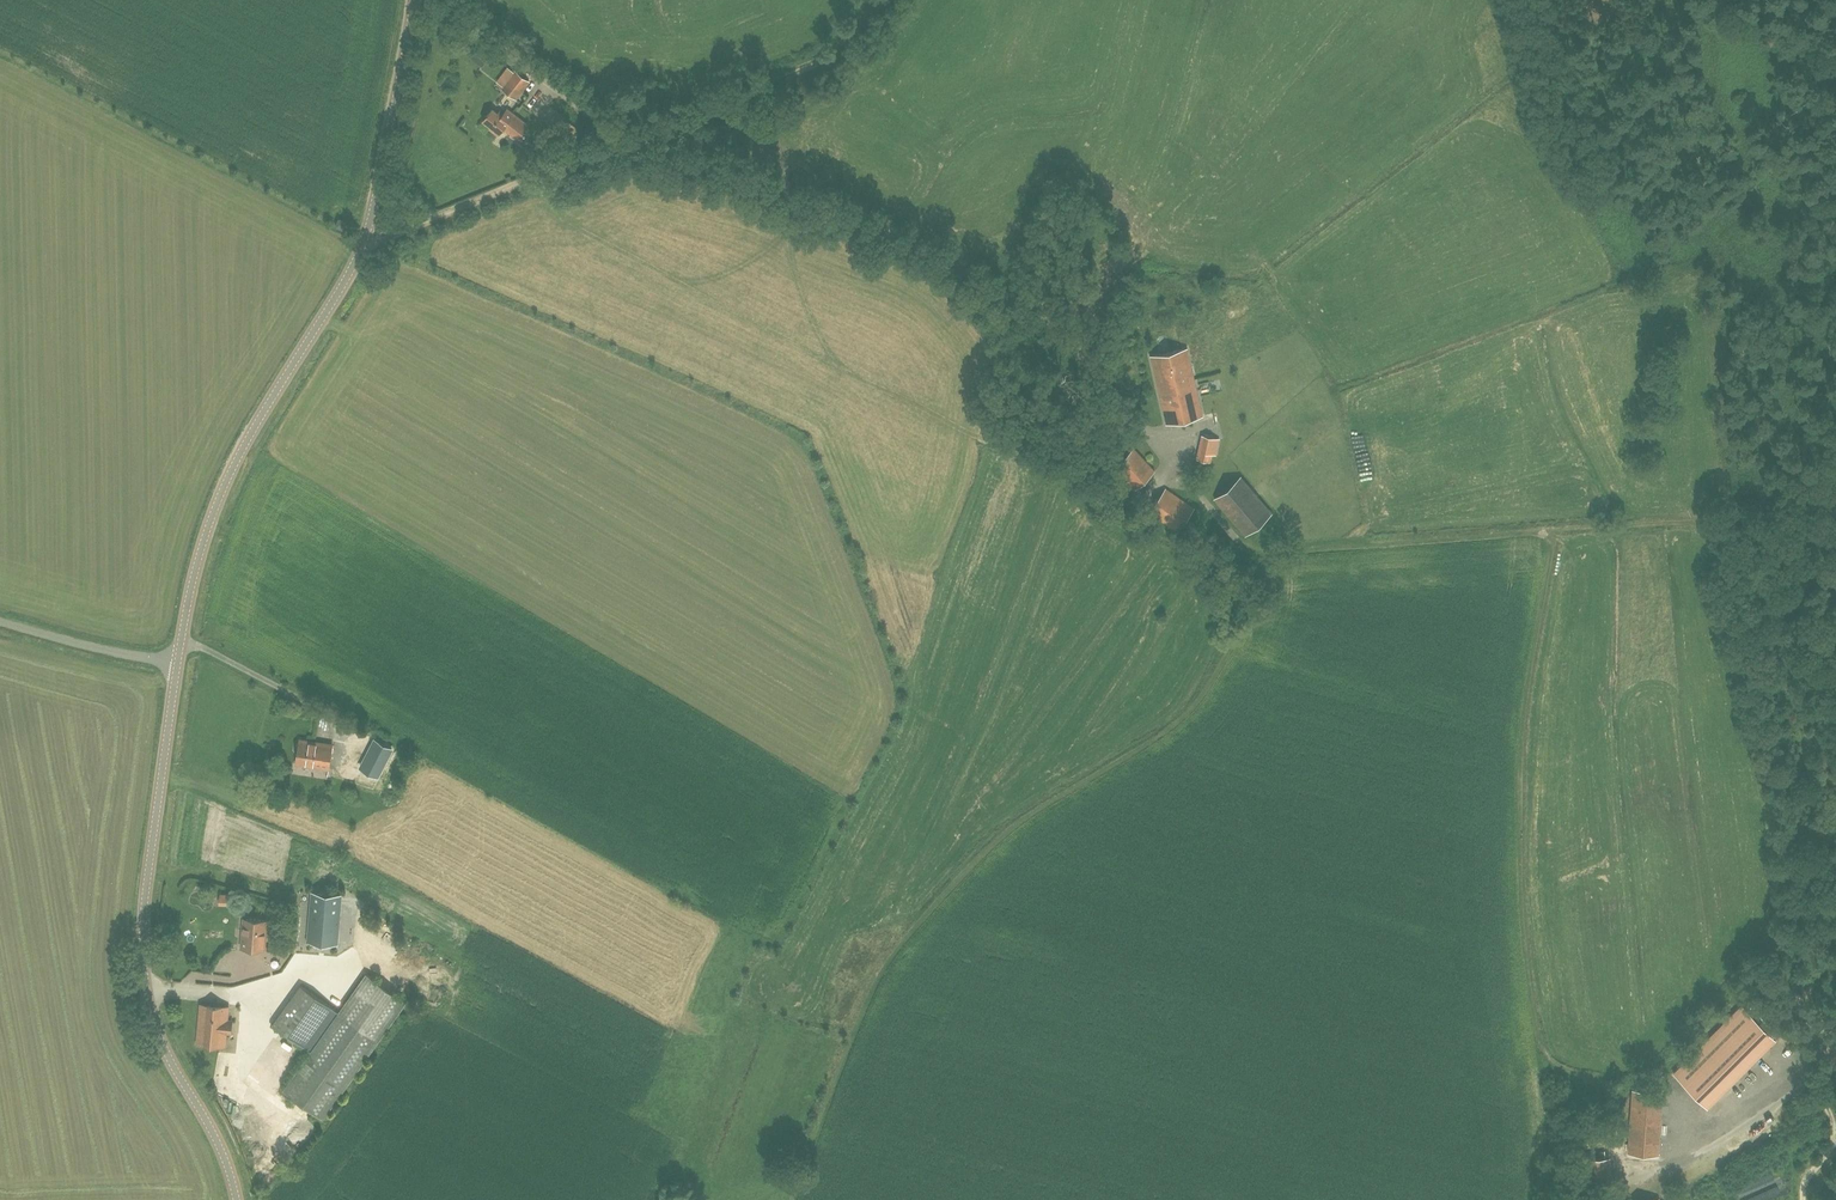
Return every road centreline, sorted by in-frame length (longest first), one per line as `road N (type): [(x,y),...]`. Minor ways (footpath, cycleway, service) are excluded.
road 1 (unclassified): [(1243,553),(1137,408),(1034,309),(869,225),(623,136),(435,0)]
road 2 (tertiary): [(177,664),(201,549),(231,472),(366,239),(415,0)]
road 3 (track): [(878,0),(823,62),(361,250)]
road 4 (tertiary): [(236,1199),(226,1162),(157,1029),(145,976),(143,919),(177,664)]
road 5 (unclassified): [(1601,1199),(1724,1141),(1835,1067)]
road 6 (unclassified): [(0,621),(177,664)]

